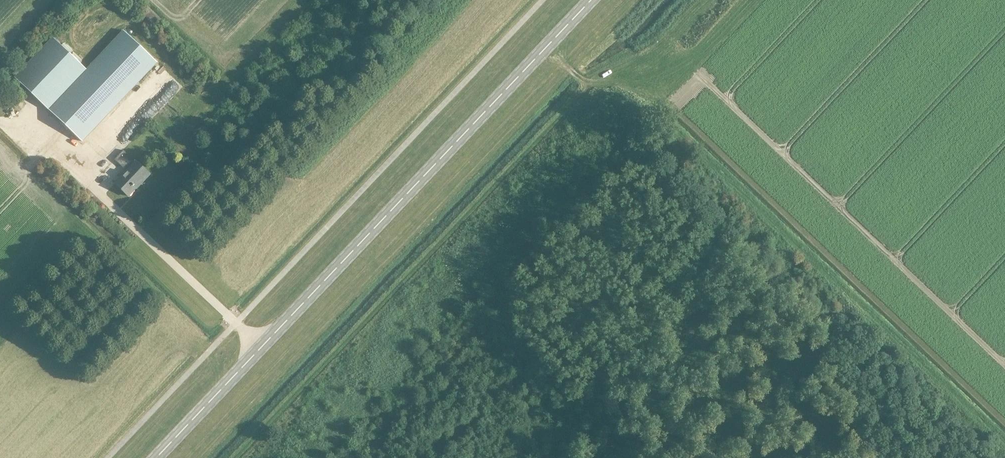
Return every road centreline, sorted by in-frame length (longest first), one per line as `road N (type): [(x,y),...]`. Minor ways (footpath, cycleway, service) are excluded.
road 1 (secondary): [(156,457),(598,0)]

